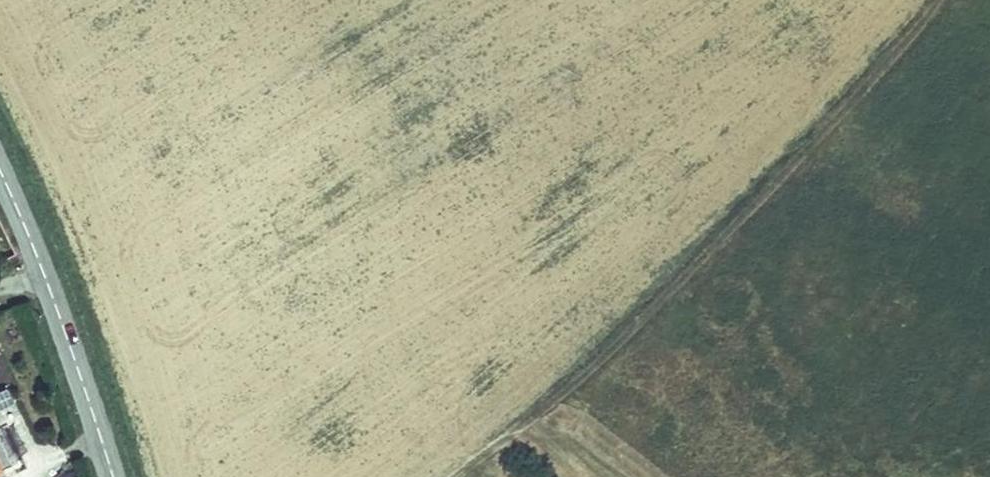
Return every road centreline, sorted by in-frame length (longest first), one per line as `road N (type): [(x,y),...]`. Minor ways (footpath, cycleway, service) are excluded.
road 1 (track): [(464,476),(731,224),(942,0)]
road 2 (tertiary): [(109,476),(31,240),(0,175)]

